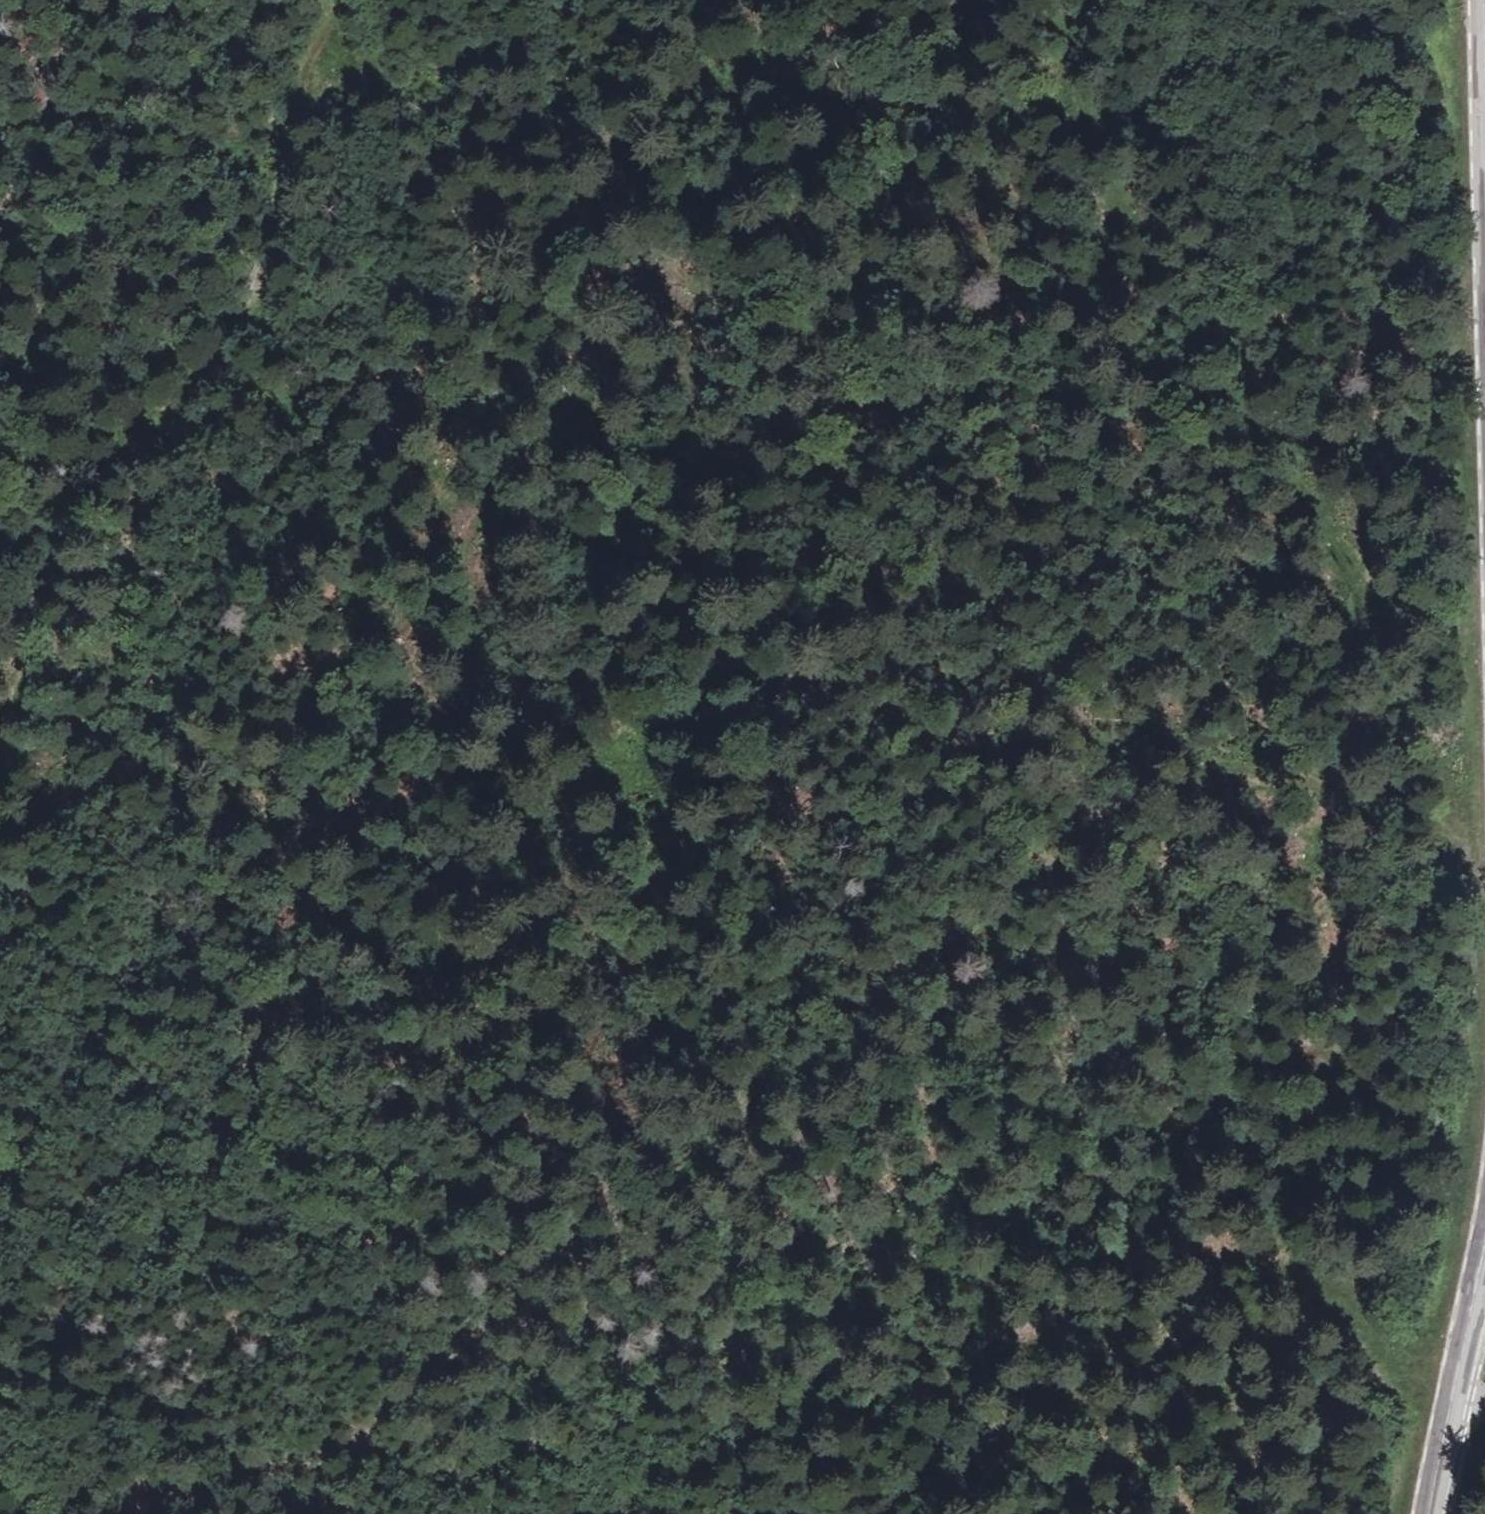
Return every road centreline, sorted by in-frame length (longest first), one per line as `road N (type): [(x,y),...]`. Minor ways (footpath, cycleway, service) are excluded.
road 1 (secondary): [(1427,1513),(1484,1237)]

